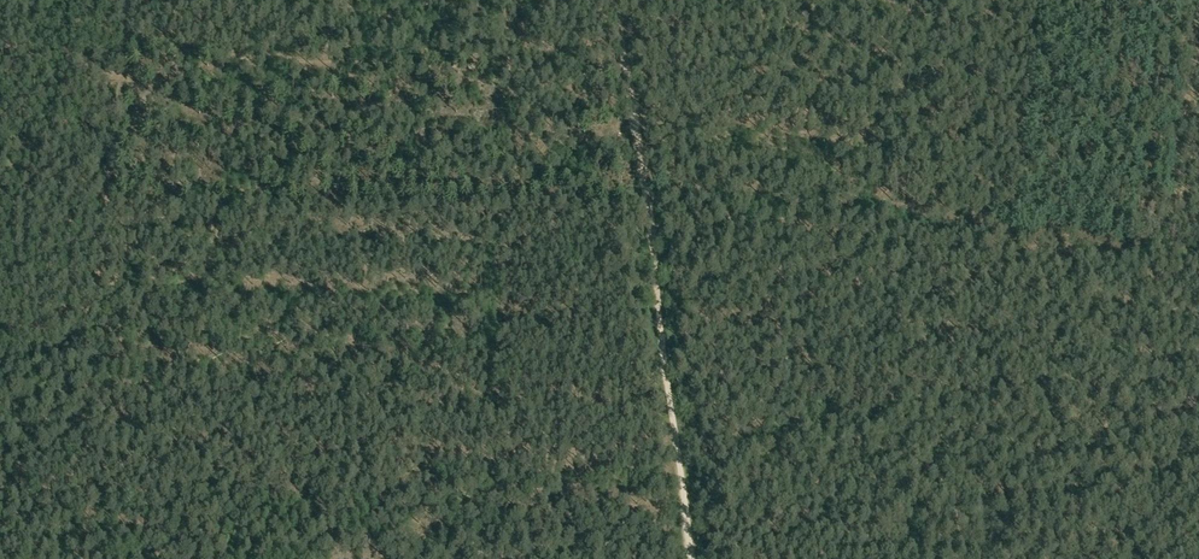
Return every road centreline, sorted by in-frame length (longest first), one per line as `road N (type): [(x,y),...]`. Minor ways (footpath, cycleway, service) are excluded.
road 1 (track): [(609,0),(689,558)]

